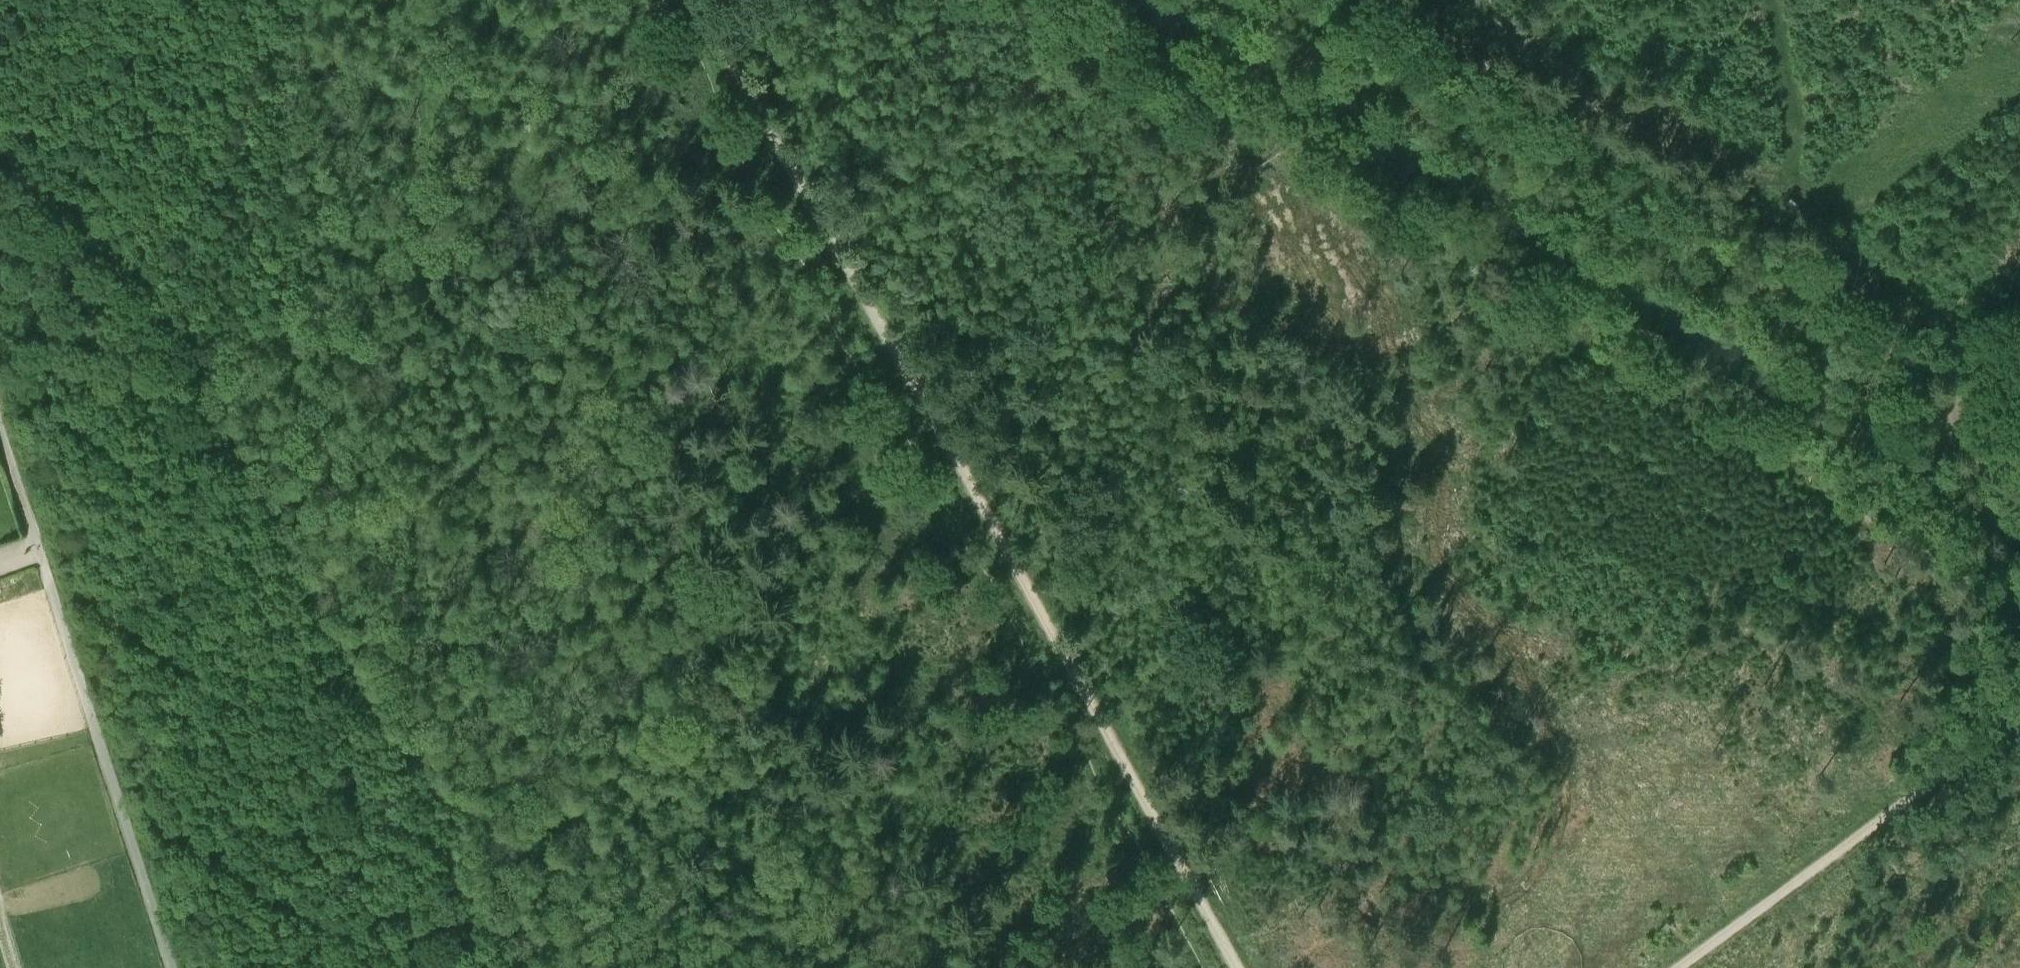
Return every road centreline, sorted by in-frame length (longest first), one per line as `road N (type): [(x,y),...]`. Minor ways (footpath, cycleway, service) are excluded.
road 1 (track): [(1041,0),(1260,127),(1322,10),(2019,477)]
road 2 (track): [(1232,967),(690,0)]
road 3 (track): [(0,430),(173,967)]
road 4 (track): [(1678,967),(2019,716)]

